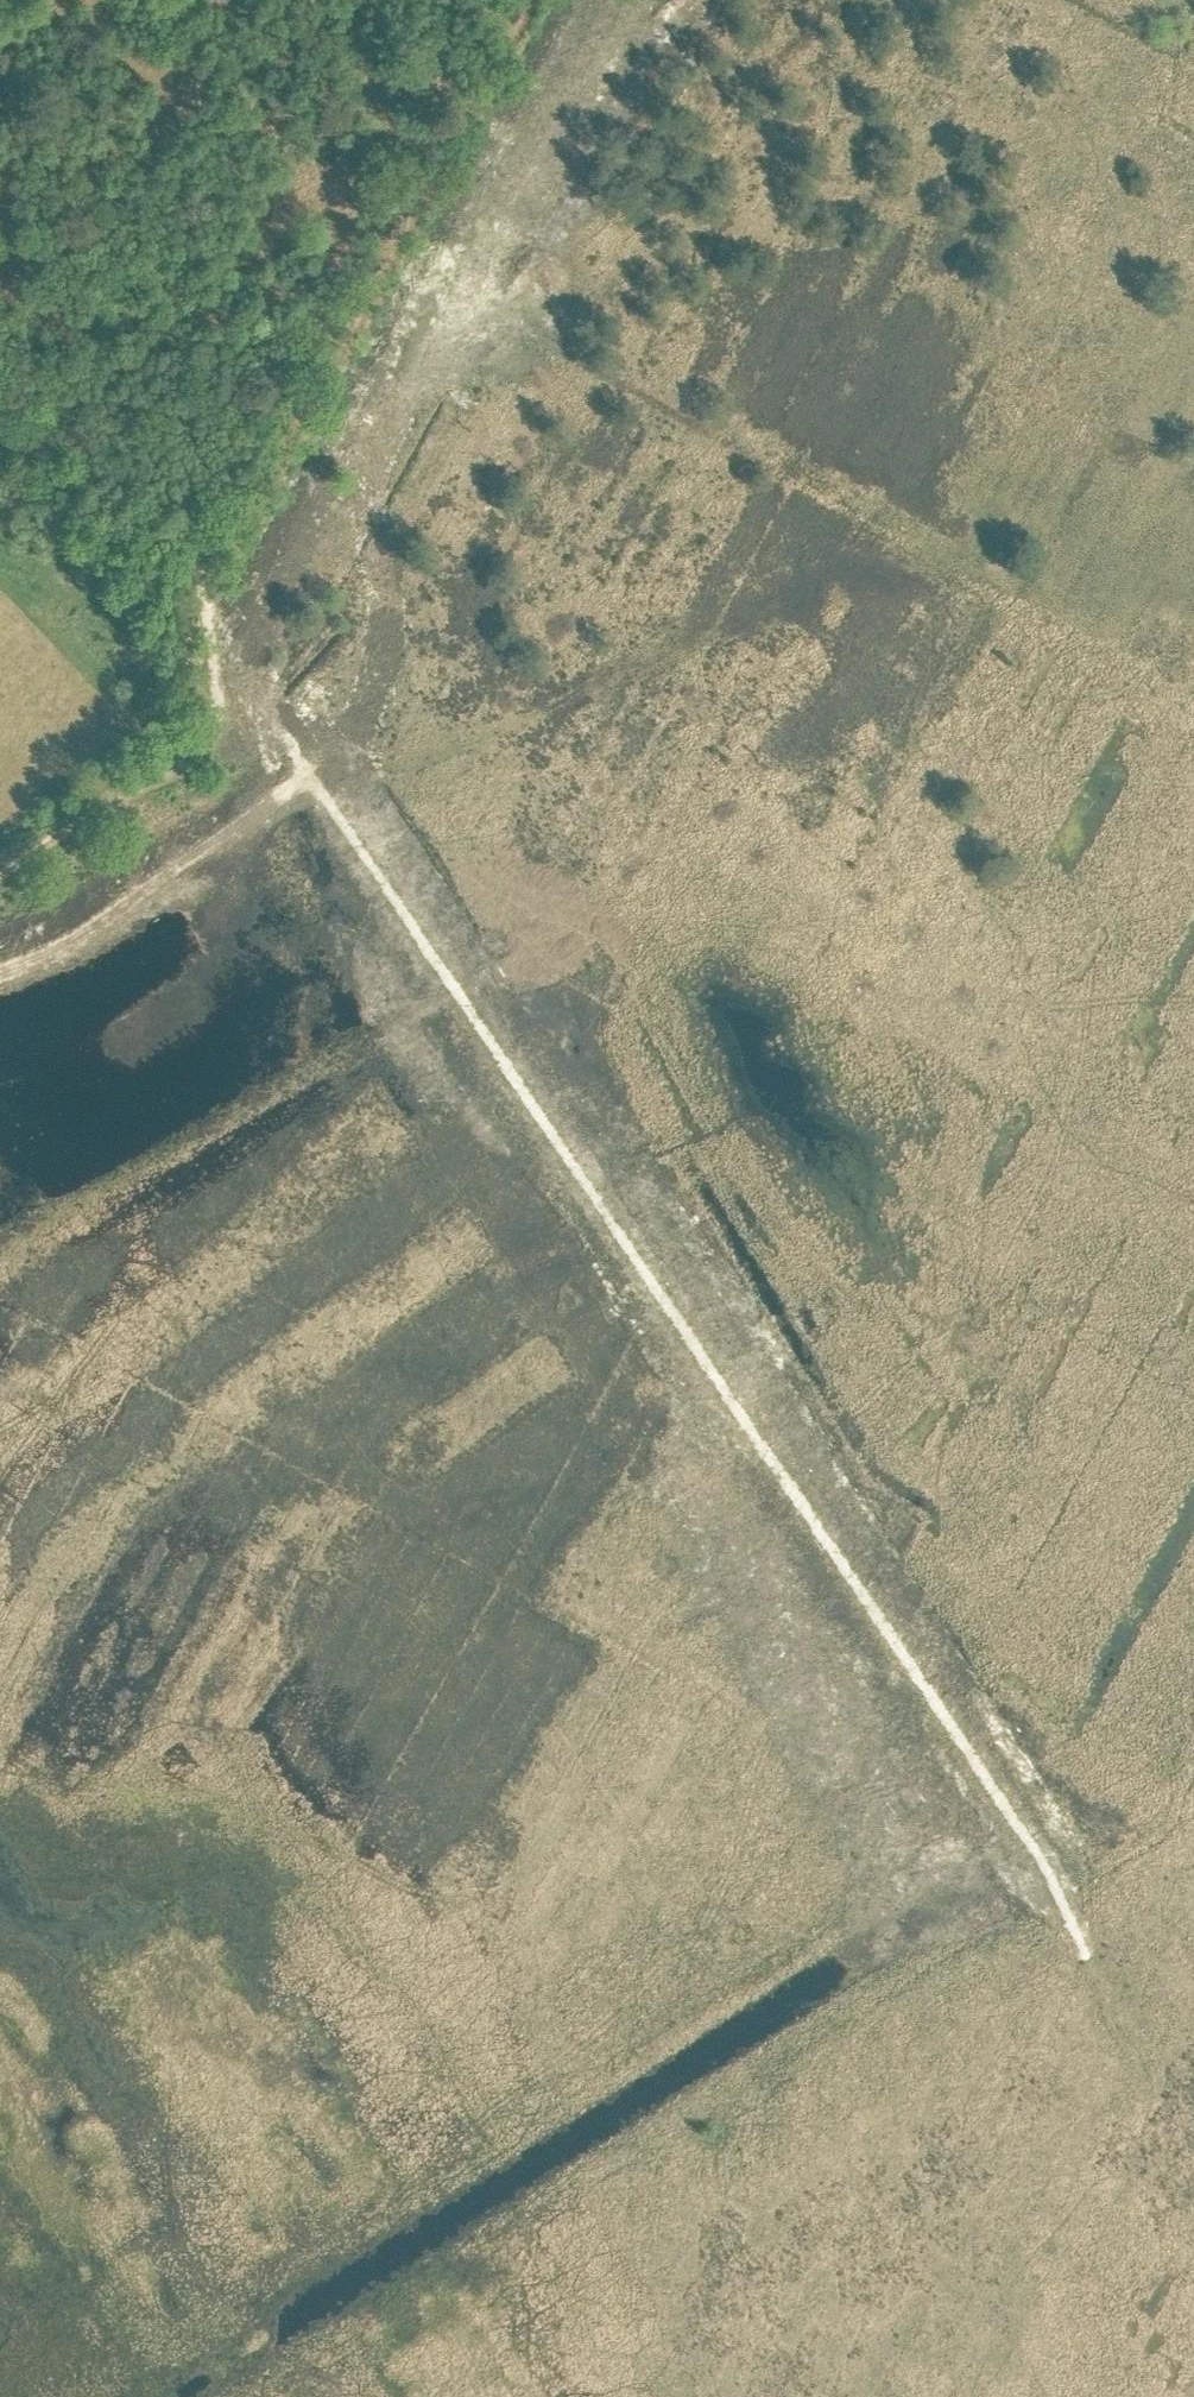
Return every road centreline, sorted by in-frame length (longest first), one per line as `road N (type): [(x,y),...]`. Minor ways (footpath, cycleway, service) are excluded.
road 1 (track): [(216,722),(202,754),(0,873)]

